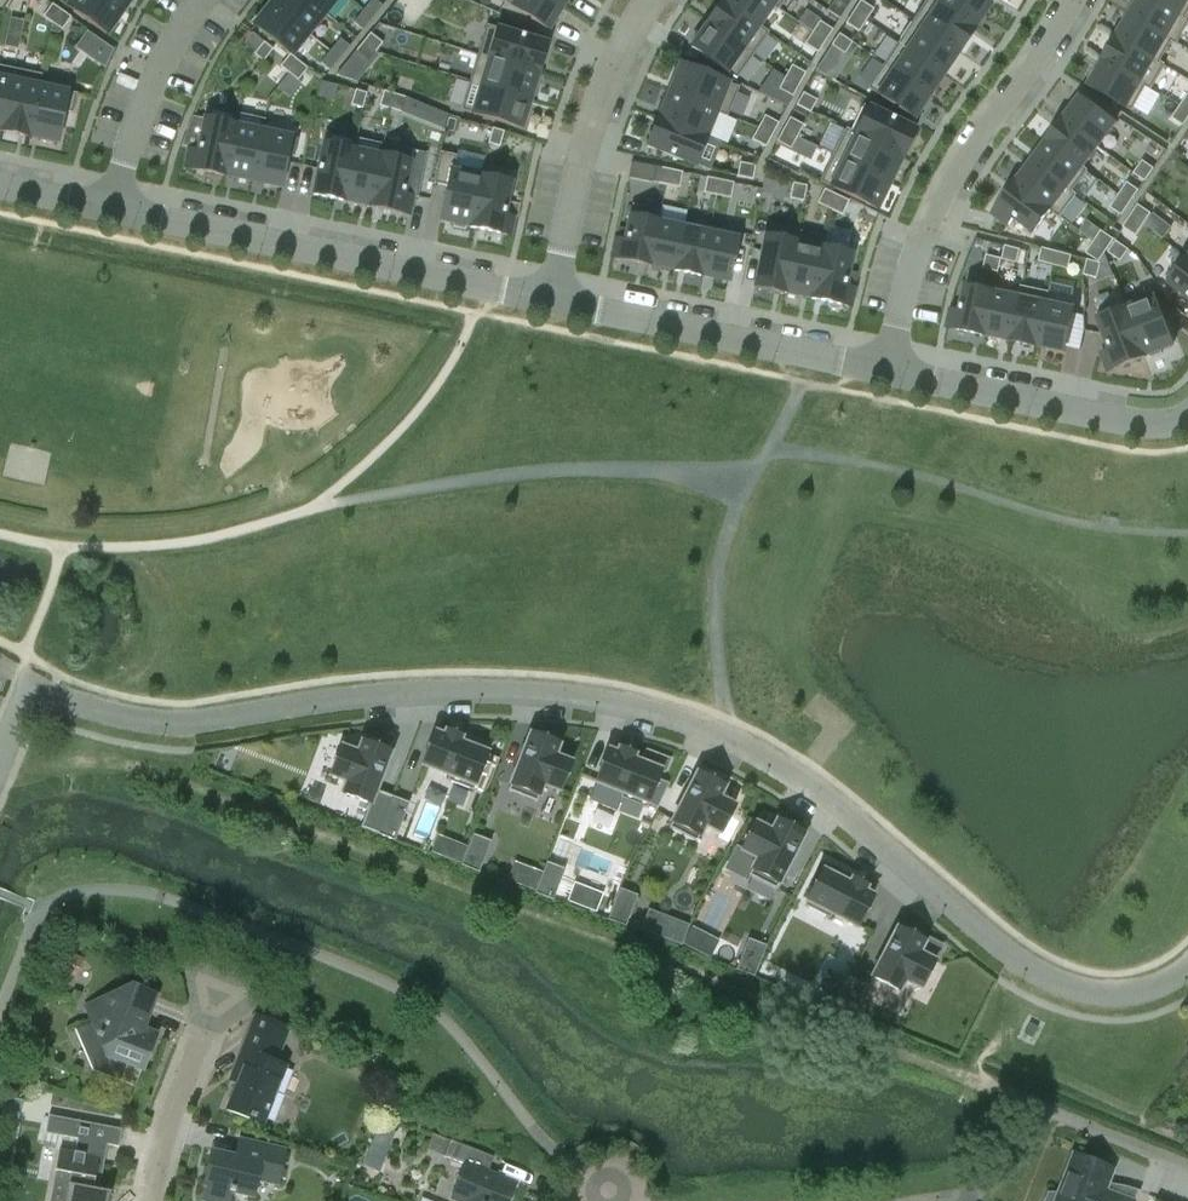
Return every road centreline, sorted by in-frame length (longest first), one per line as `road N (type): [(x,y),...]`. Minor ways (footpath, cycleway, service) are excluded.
road 1 (residential): [(1187,969),(1156,988),(1107,997),(1042,980),(995,953),(778,774),(720,742),(608,706),(450,694),(176,722),(116,716),(33,686)]
road 2 (residential): [(551,303),(113,210)]
road 3 (residential): [(1070,0),(977,131),(921,239),(885,370)]
road 4 (residential): [(885,370),(551,303)]
road 5 (residential): [(652,0),(596,103),(551,303)]
road 6 (residential): [(1187,415),(1147,425),(885,370)]
road 7 (residential): [(204,0),(161,68),(113,210)]
road 8 (residential): [(154,1200),(218,1003)]
road 9 (residential): [(639,1200),(635,1172),(608,1158),(581,1172),(577,1200)]

